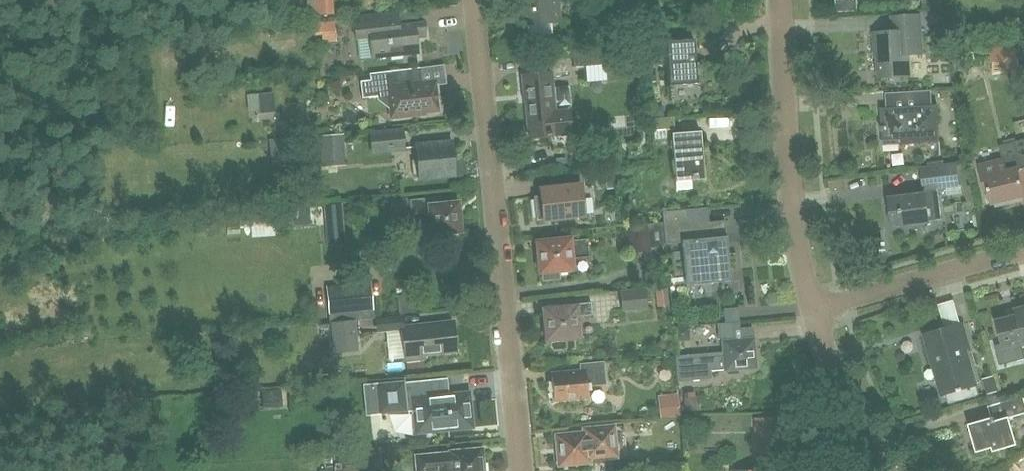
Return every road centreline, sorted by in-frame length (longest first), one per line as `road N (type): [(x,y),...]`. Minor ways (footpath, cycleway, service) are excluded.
road 1 (residential): [(521,470),(475,0)]
road 2 (residential): [(815,312),(787,153),(779,0)]
road 3 (residential): [(815,312),(1023,252)]
road 4 (residential): [(884,470),(860,431),(815,312)]

